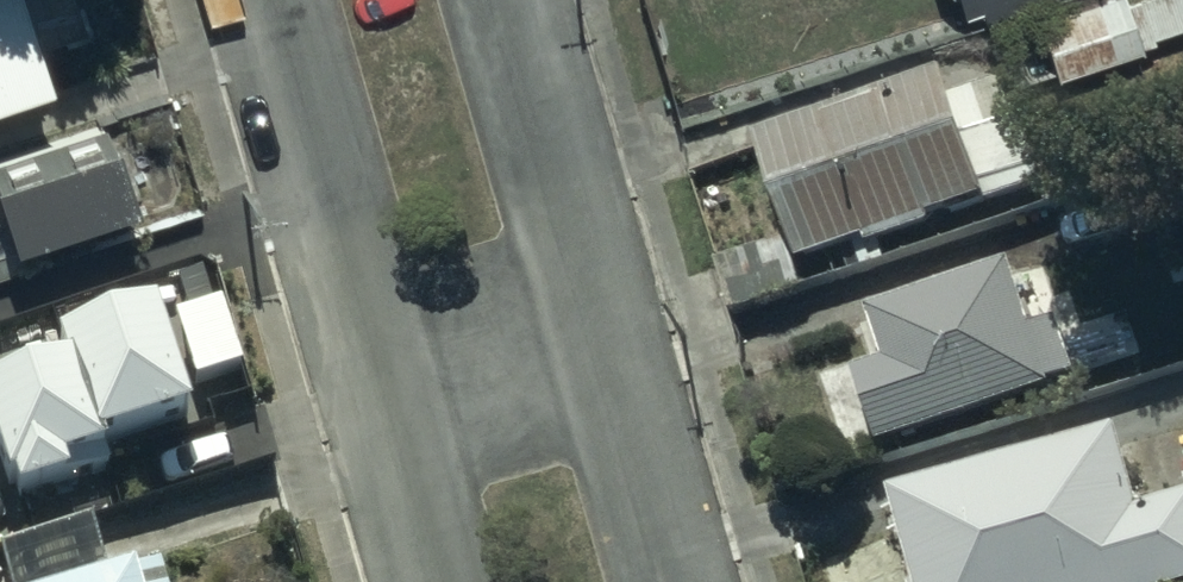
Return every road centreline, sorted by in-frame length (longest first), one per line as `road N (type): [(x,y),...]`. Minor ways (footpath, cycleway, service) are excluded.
road 1 (residential): [(435,581),(267,0)]
road 2 (residential): [(505,0),(673,581)]

